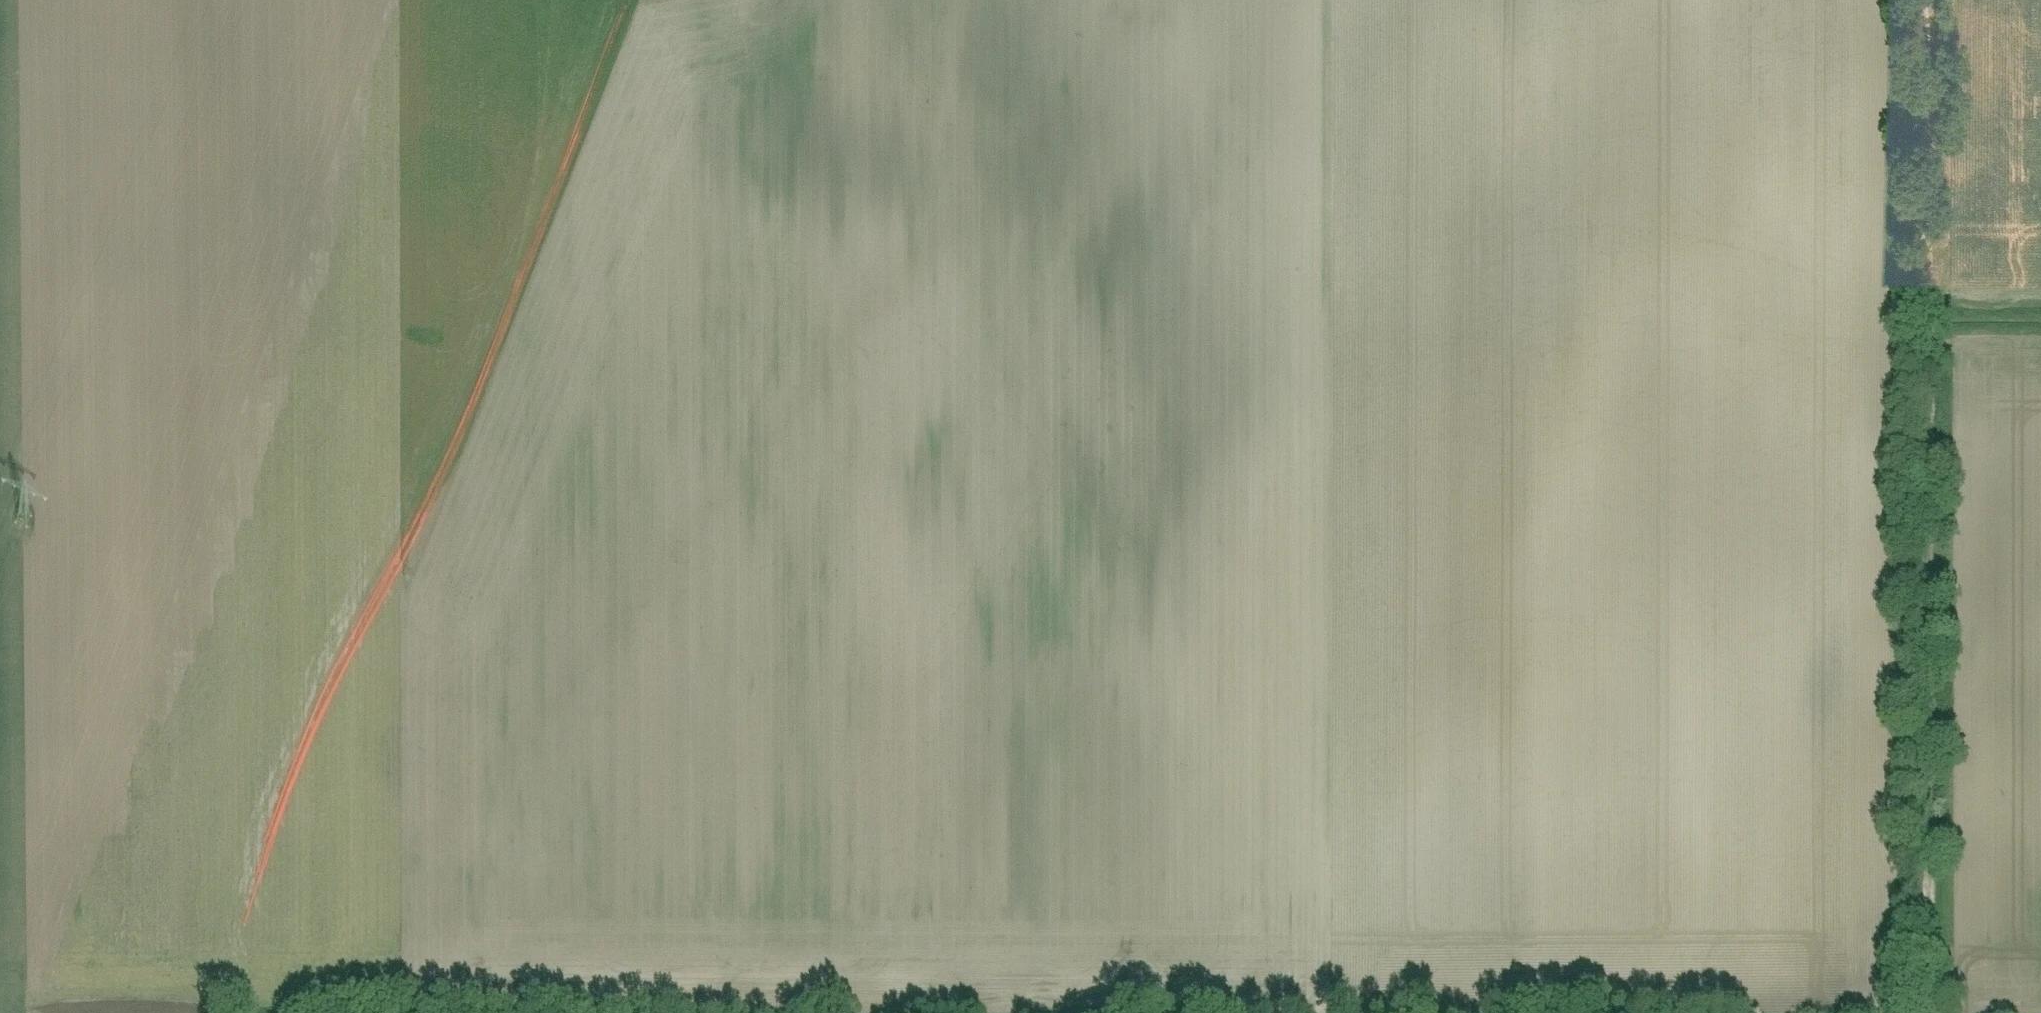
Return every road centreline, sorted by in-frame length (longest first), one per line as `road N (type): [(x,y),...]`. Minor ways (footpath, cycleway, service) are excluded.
road 1 (track): [(1925,1012),(1922,0)]

